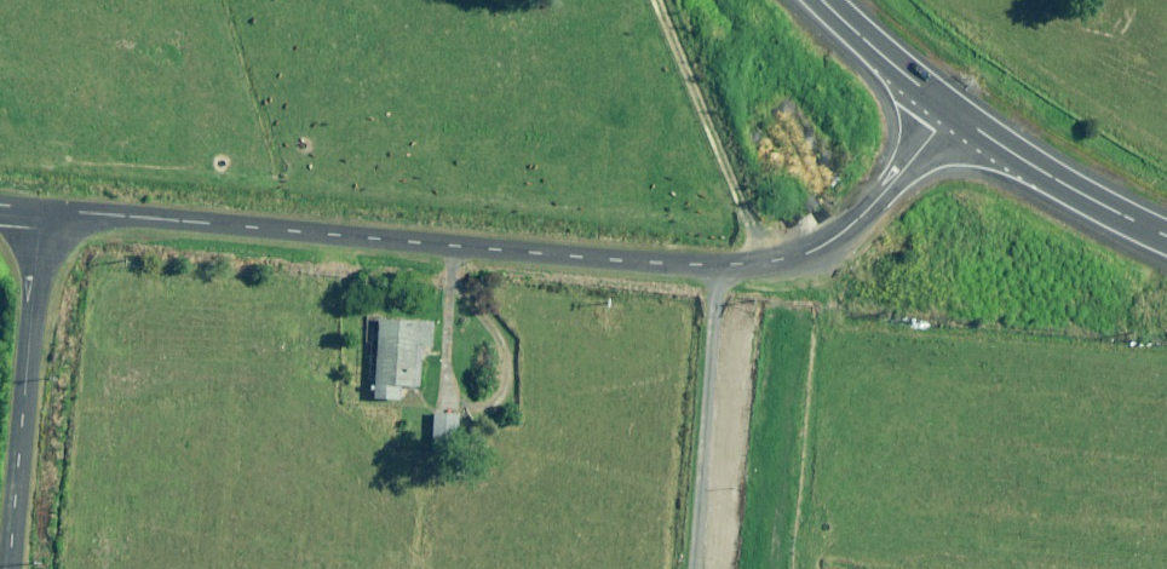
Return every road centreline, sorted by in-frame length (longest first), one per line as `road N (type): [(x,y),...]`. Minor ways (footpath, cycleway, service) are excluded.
road 1 (unclassified): [(41,209),(648,267),(772,265),(813,255),(869,213),(950,112)]
road 2 (unclassified): [(8,568),(41,209)]
road 3 (trunk): [(1166,241),(950,112)]
road 4 (trunk): [(950,112),(816,0)]

